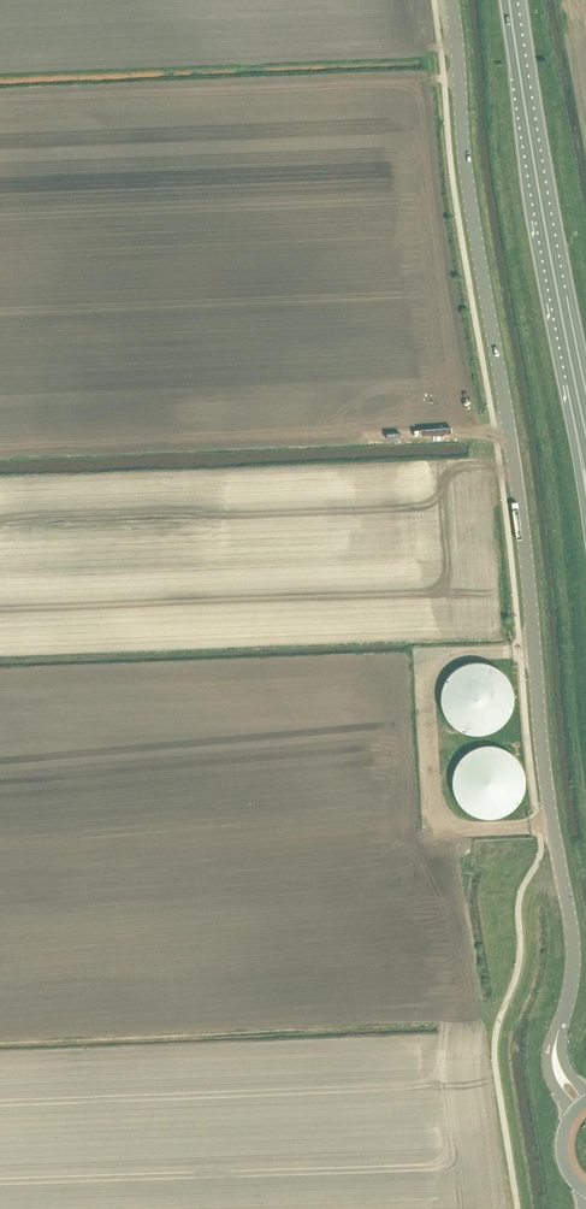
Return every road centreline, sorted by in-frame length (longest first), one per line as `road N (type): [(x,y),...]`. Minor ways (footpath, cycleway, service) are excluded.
road 1 (unclassified): [(579,1103),(557,1076),(552,1046),(572,934),(541,751),(508,431),(464,156),(451,0)]
road 2 (trunk): [(585,436),(509,0)]

